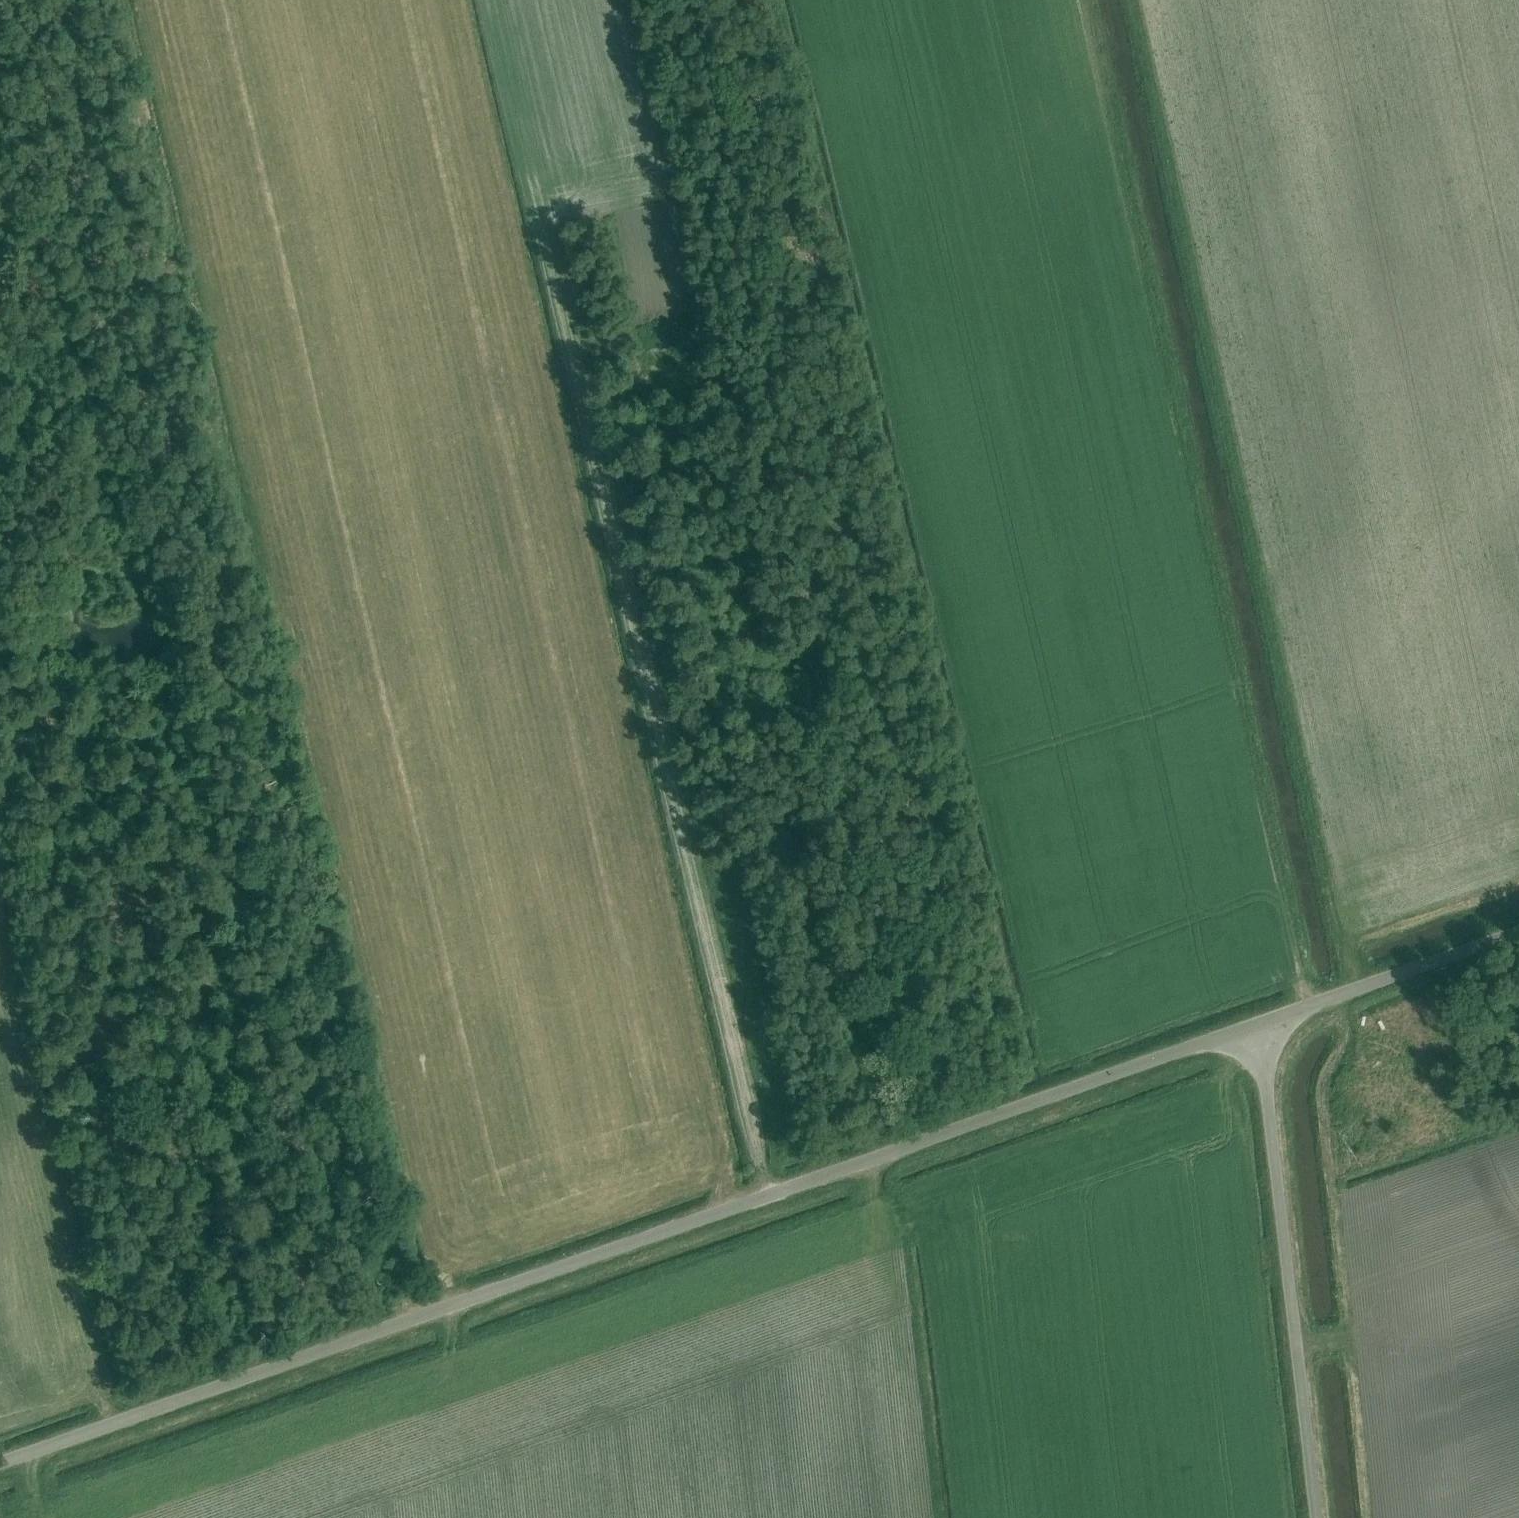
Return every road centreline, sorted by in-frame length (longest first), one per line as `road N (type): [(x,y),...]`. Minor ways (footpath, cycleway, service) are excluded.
road 1 (unclassified): [(0,1466),(1260,1024)]
road 2 (unclassified): [(1314,1517),(1260,1024)]
road 3 (unclassified): [(1260,1024),(1518,933)]

